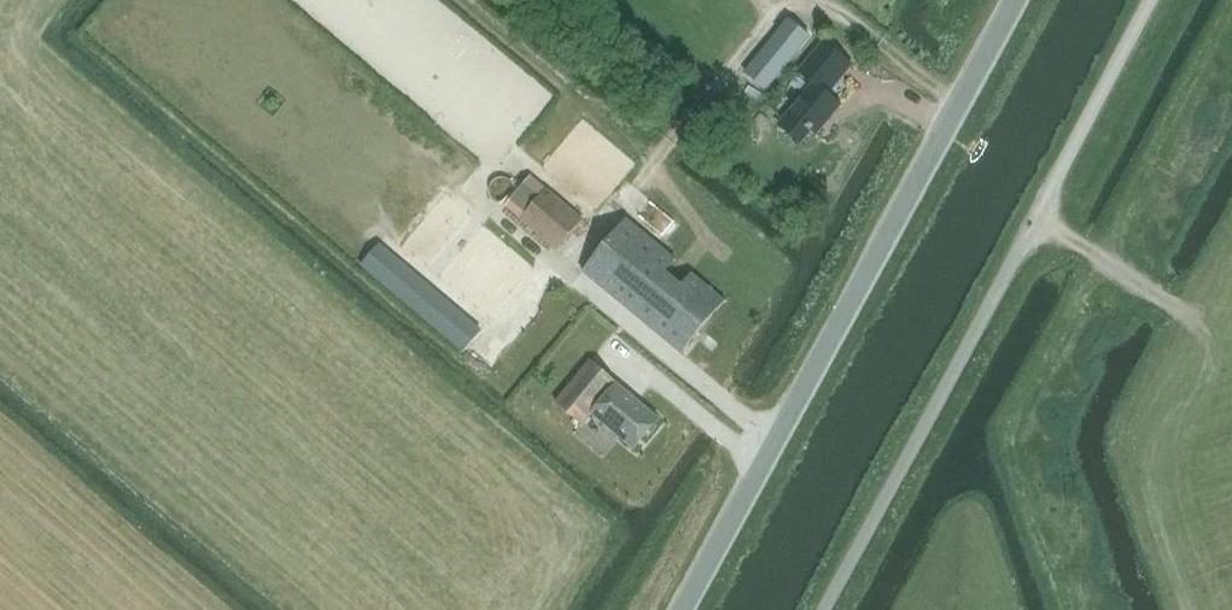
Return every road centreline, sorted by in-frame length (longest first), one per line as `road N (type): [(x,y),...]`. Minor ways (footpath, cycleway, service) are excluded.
road 1 (tertiary): [(676,609),(1013,0)]
road 2 (unclassified): [(821,609),(1152,0)]
road 3 (track): [(1148,422),(1191,324),(1034,218)]

